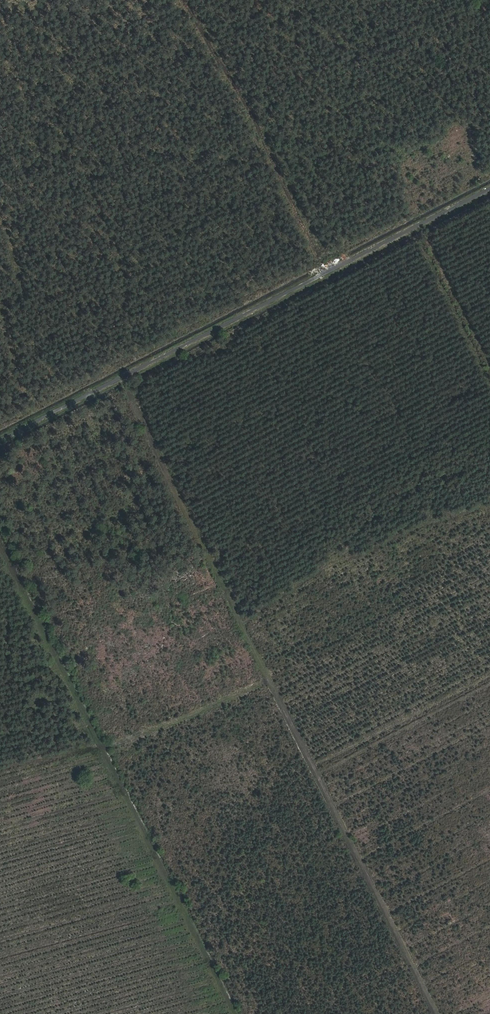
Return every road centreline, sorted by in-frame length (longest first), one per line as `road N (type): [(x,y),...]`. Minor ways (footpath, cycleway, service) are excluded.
road 1 (unclassified): [(489,188),(0,440)]

